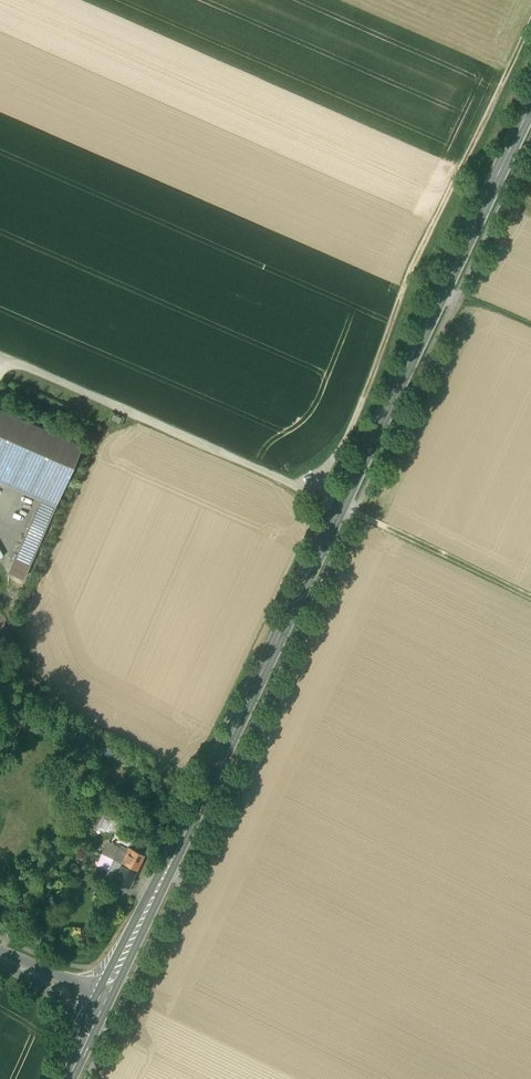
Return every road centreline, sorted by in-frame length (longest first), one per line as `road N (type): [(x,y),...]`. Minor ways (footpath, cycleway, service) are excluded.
road 1 (primary): [(99,1004),(219,782),(530,121)]
road 2 (track): [(12,364),(311,492),(530,599)]
road 3 (track): [(530,16),(408,274),(349,430),(311,492)]

